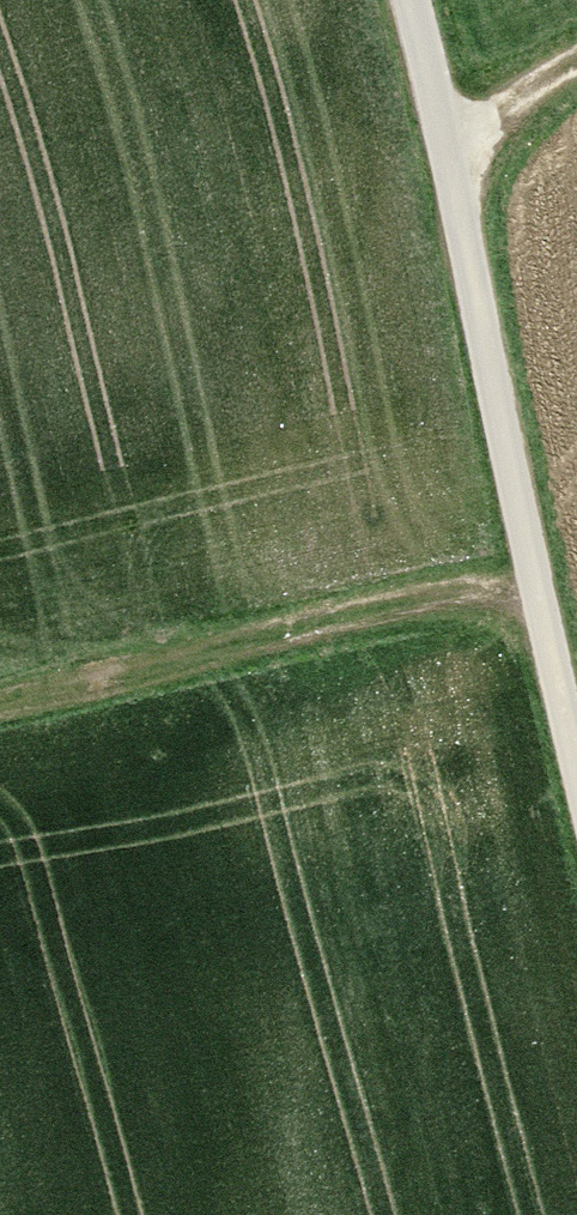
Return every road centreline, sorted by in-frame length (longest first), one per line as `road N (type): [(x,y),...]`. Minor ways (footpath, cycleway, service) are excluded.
road 1 (track): [(576,790),(470,312),(466,179),(415,0)]
road 2 (track): [(0,714),(203,672),(523,557)]
road 3 (track): [(576,76),(502,130),(466,179)]

